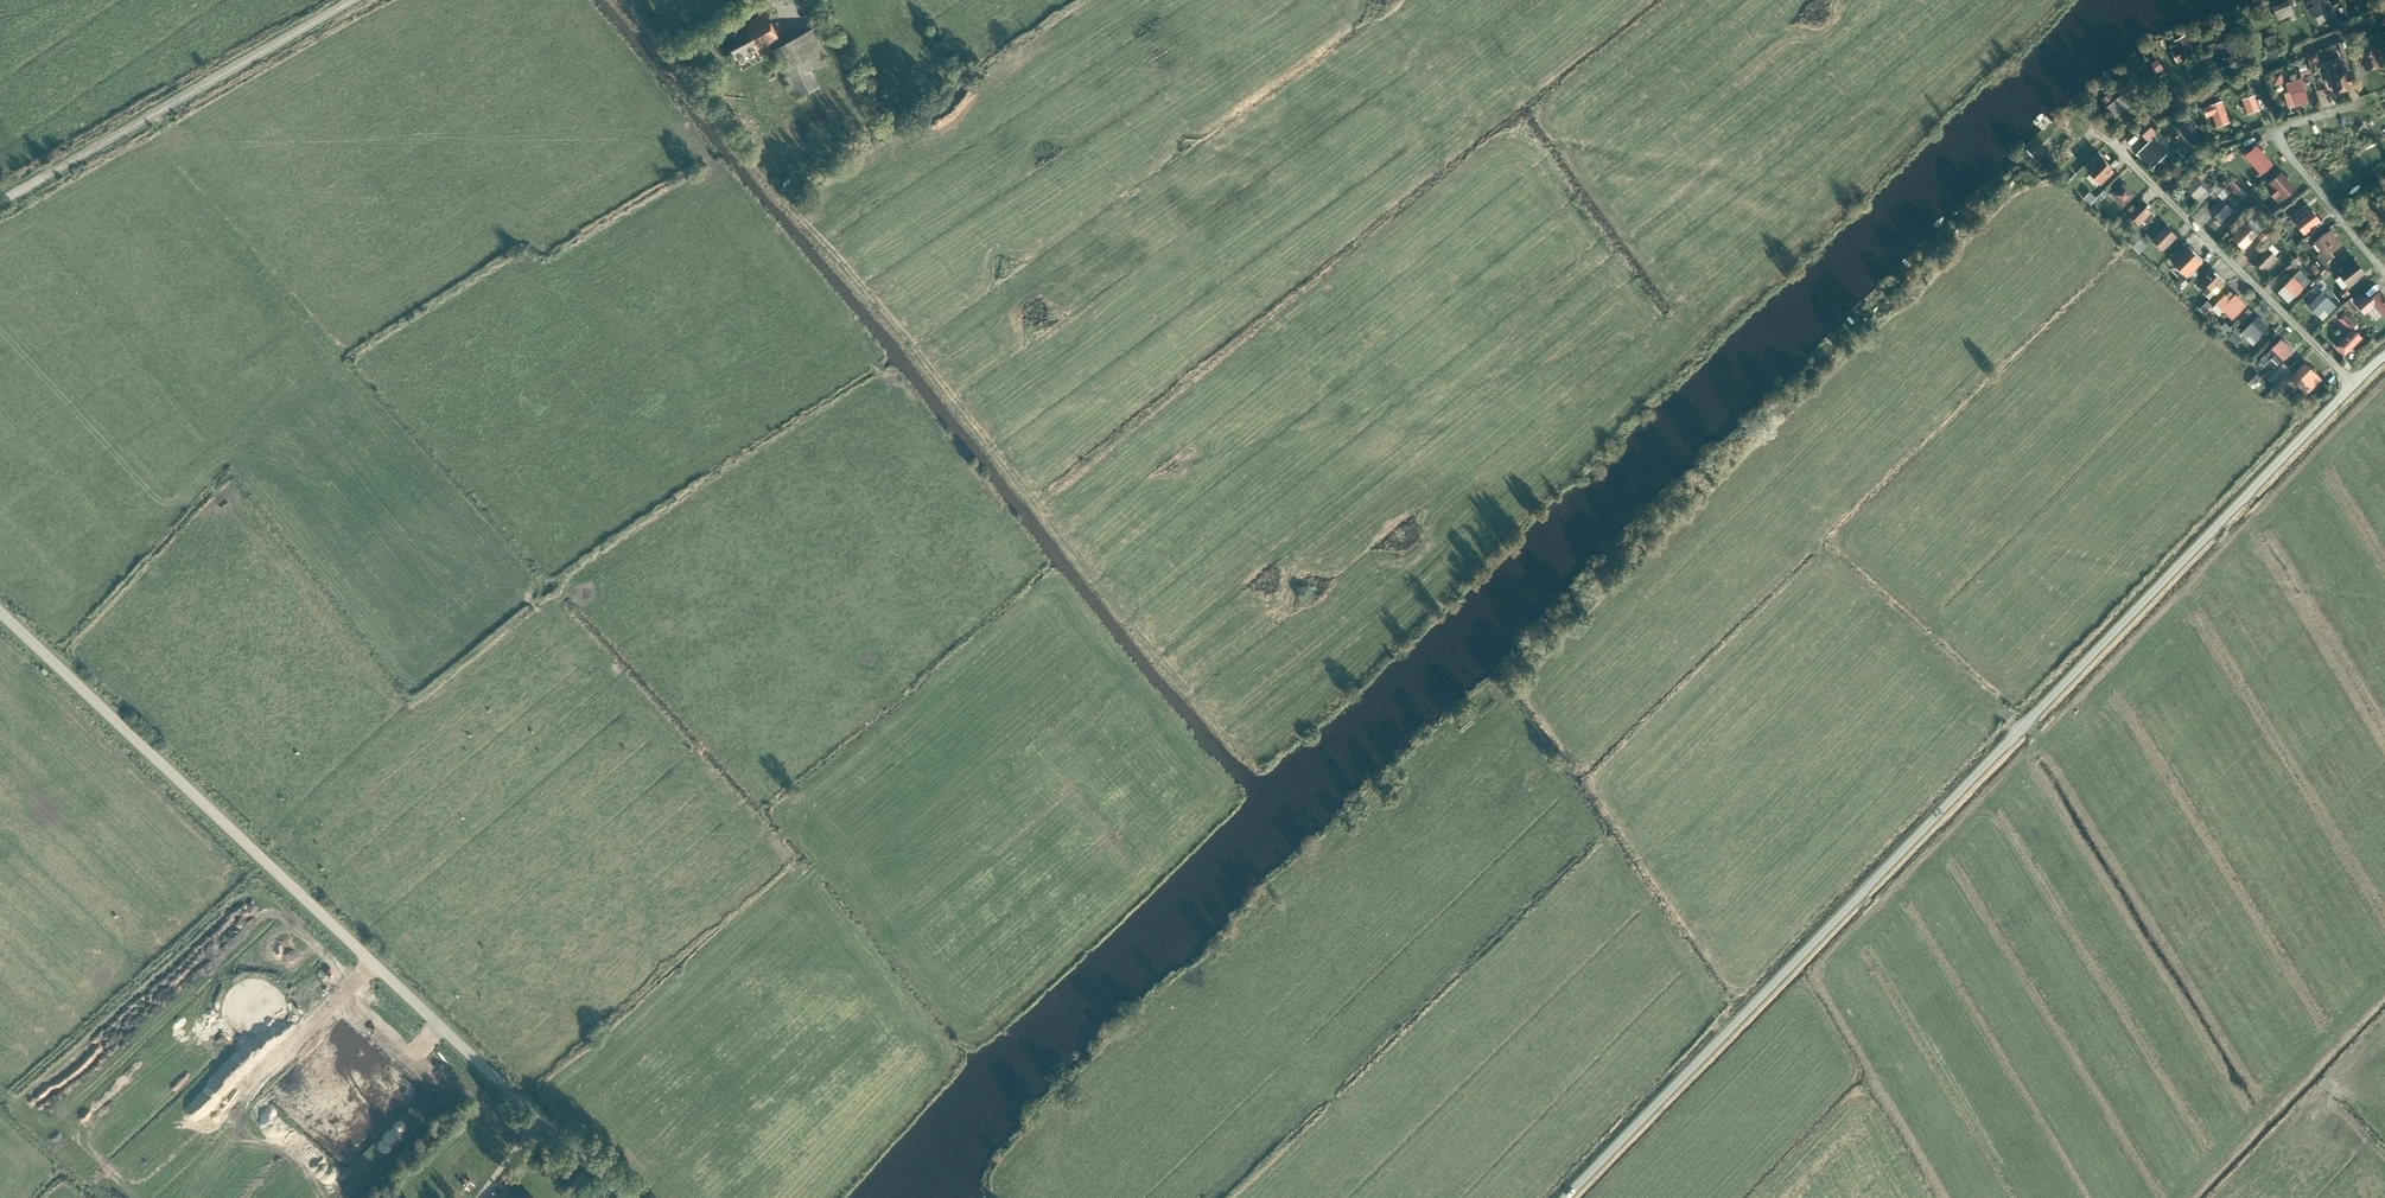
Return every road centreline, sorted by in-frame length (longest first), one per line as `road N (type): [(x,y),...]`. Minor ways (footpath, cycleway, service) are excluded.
road 1 (unclassified): [(1566,1197),(2384,357)]
road 2 (unclassified): [(620,1197),(0,616)]
road 3 (unclassified): [(0,203),(355,0)]
road 4 (track): [(2384,272),(2272,133),(2360,105)]
road 5 (track): [(667,55),(798,216)]

